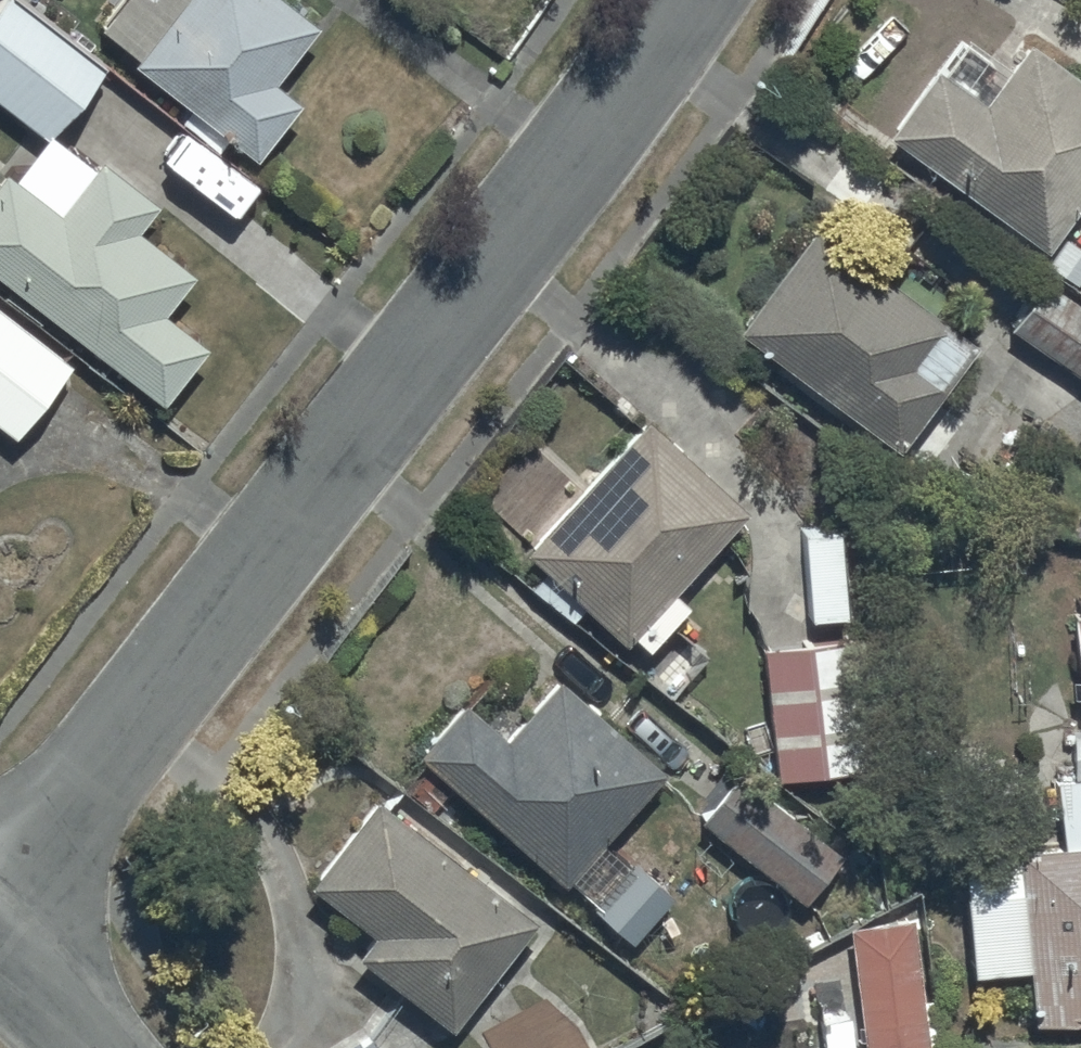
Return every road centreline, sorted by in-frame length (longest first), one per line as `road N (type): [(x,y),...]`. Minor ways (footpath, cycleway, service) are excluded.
road 1 (residential): [(687,0),(0,893)]
road 2 (residential): [(88,1047),(0,964)]

